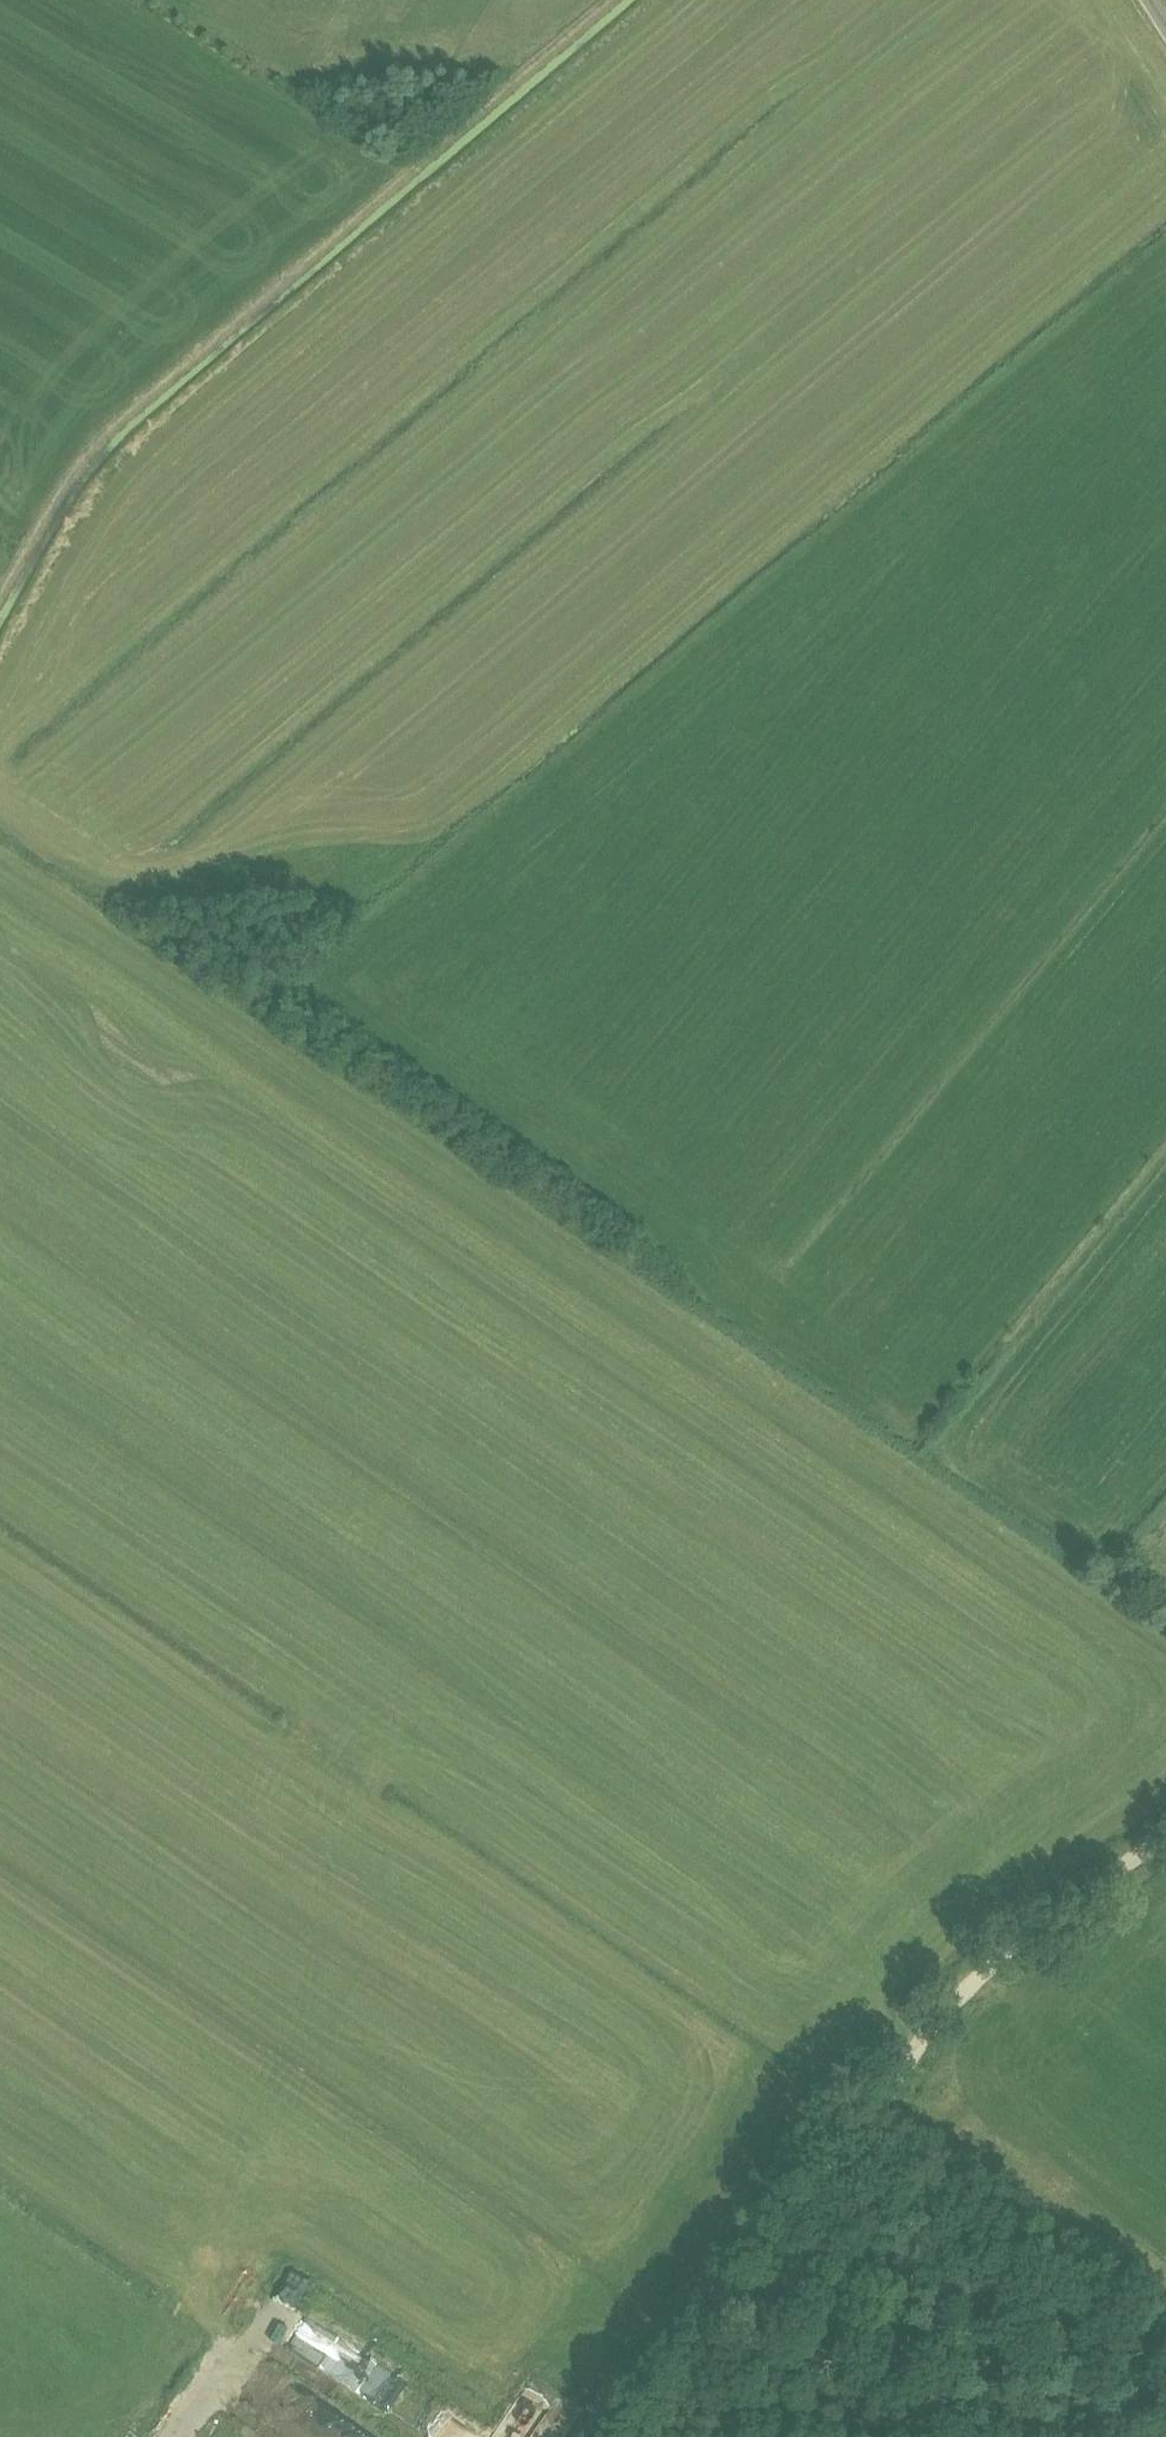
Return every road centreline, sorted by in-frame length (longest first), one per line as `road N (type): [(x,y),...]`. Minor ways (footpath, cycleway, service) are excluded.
road 1 (track): [(652,2436),(955,1999),(1009,1947),(1165,1836)]

